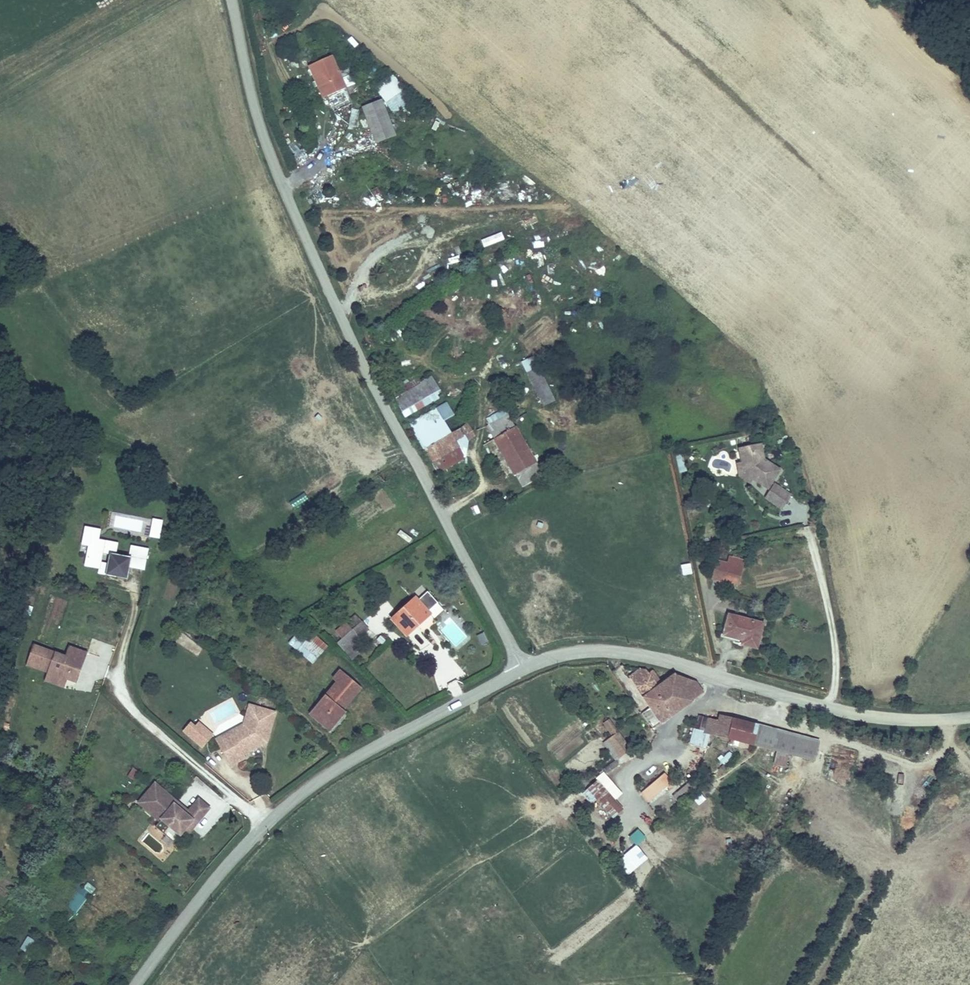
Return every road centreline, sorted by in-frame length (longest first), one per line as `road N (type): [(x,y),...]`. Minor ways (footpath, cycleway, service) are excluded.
road 1 (unclassified): [(522,670),(380,403),(281,182),(251,100),(231,0)]
road 2 (tertiary): [(522,670),(338,769),(264,826),(135,984)]
road 3 (tertiary): [(969,714),(868,714),(613,652),(567,654),(522,670)]

